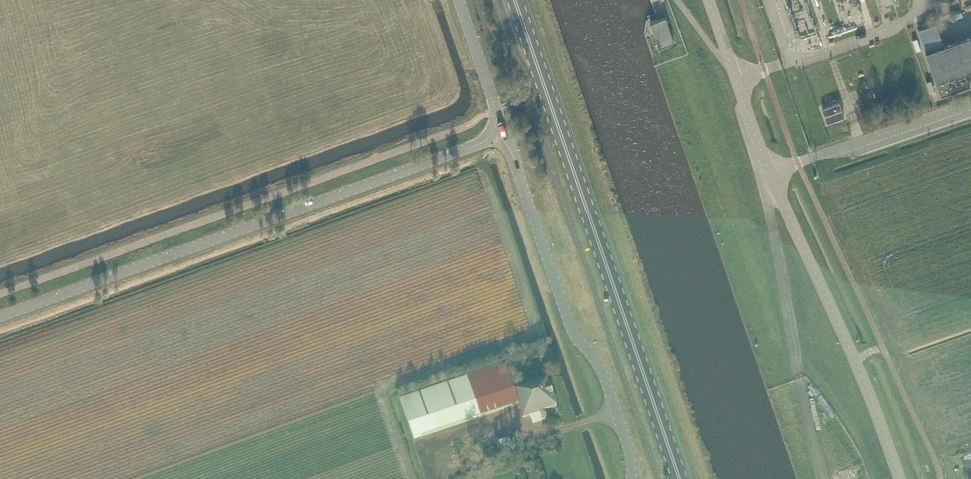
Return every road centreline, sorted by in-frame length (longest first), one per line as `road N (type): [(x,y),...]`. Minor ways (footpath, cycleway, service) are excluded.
road 1 (track): [(0,343),(483,167),(474,145)]
road 2 (unclassified): [(0,316),(481,142),(494,131)]
road 3 (unclassified): [(899,478),(770,172),(709,0)]
road 4 (primary): [(680,478),(516,0)]
road 5 (track): [(483,167),(536,329),(386,388),(383,399),(409,478)]
road 6 (unclassified): [(632,478),(605,377),(573,332),(513,153),(494,131)]
road 7 (unclassified): [(494,131),(496,110),(459,0)]

